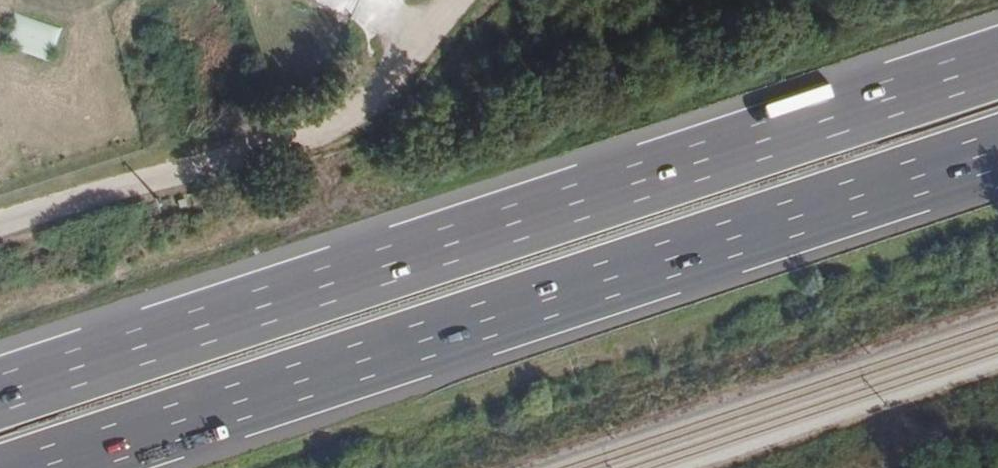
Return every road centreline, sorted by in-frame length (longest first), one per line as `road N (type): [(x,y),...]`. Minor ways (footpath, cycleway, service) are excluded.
road 1 (motorway): [(997,61),(0,391)]
road 2 (motorway): [(45,467),(997,152)]
road 3 (unclassified): [(437,0),(376,84),(293,136),(0,227)]

